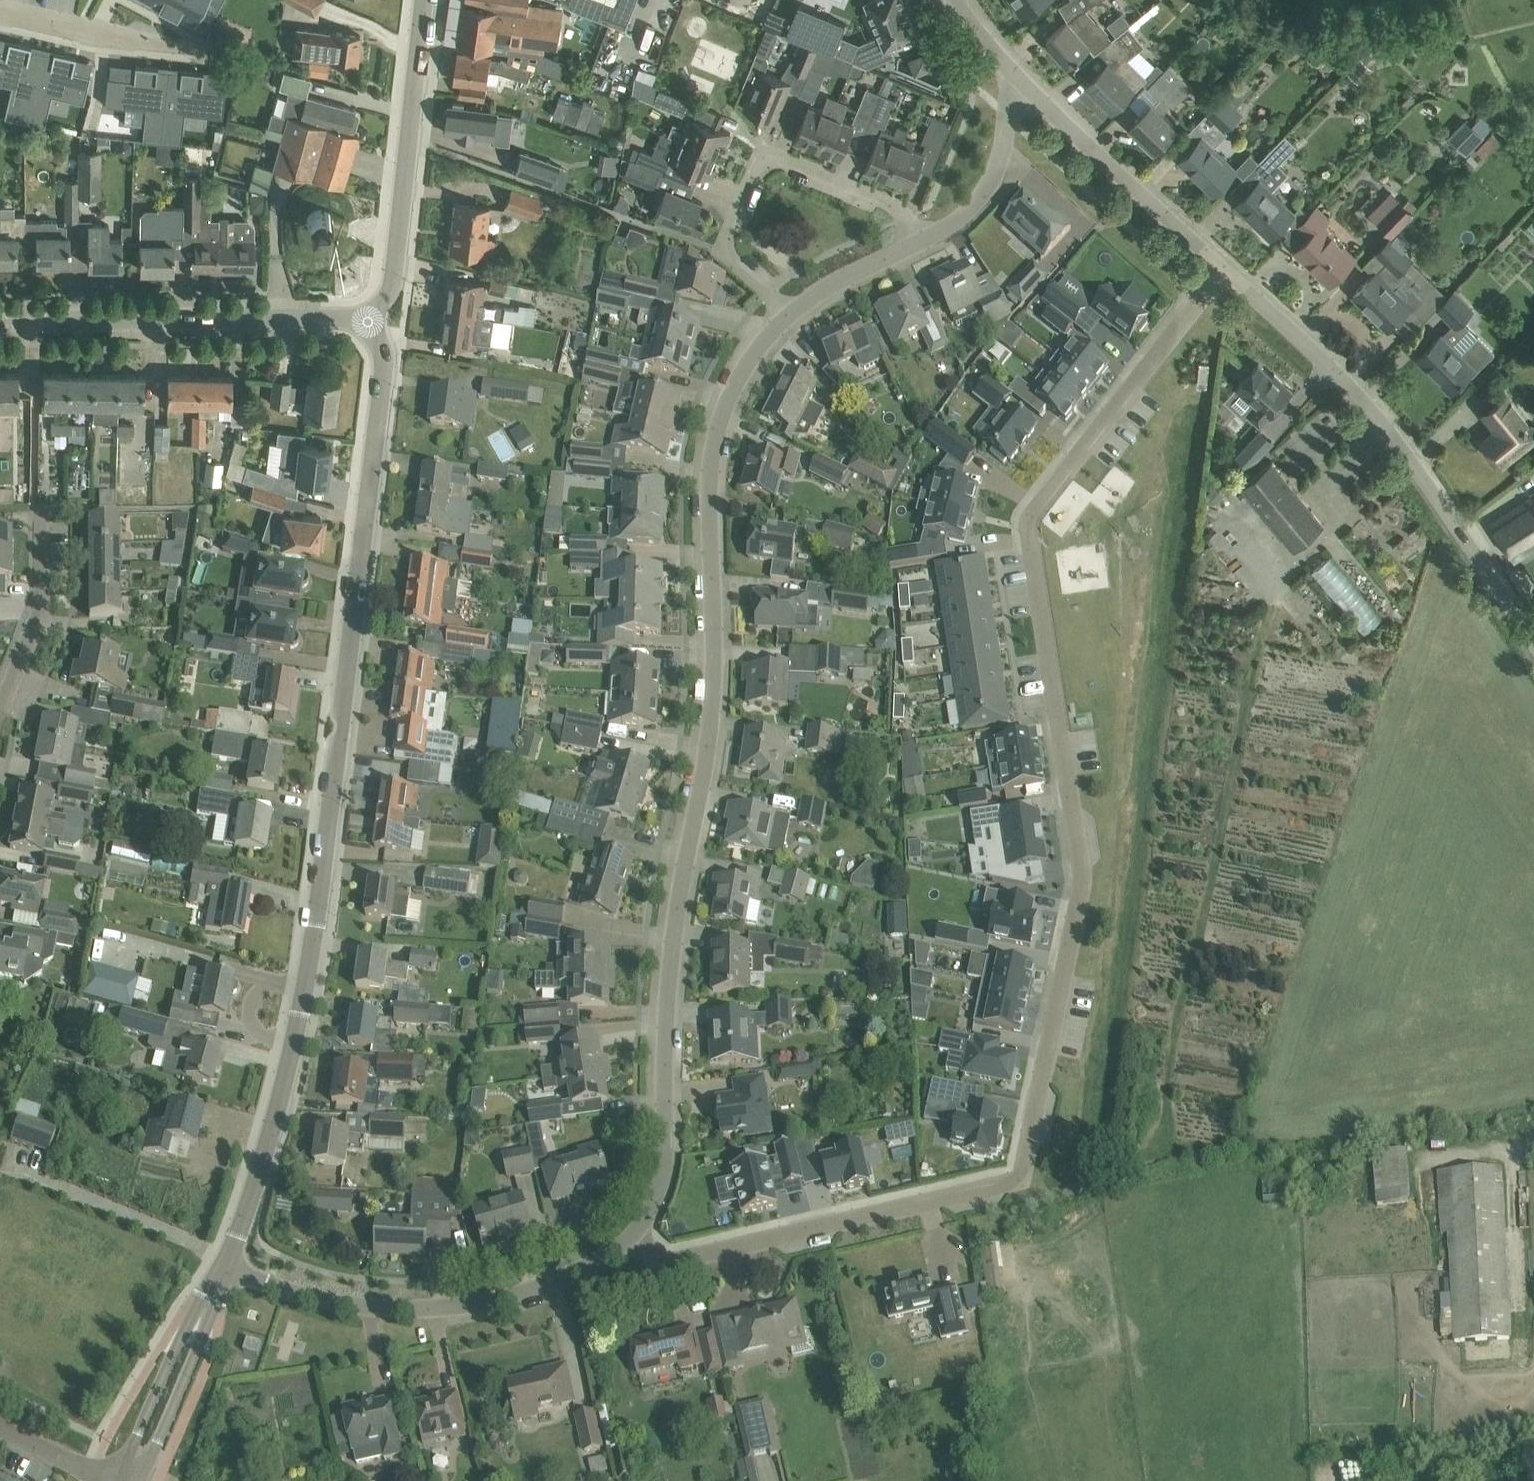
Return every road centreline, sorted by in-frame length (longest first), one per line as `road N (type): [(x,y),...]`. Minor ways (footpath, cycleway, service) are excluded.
road 1 (residential): [(634,1235),(675,1261),(1004,1188),(1028,1167),(1080,882),(1029,510),(1226,268)]
road 2 (tertiary): [(222,1266),(257,1175),(303,989),(386,316)]
road 3 (residential): [(634,1235),(659,1188),(667,1140),(675,934),(716,670),(712,459),(730,391),(787,314)]
road 4 (residential): [(1533,644),(1352,387),(1226,268)]
road 5 (residential): [(222,1266),(386,1308),(451,1308),(550,1289),(599,1265),(634,1235)]
road 6 (residential): [(0,321),(386,316)]
road 7 (residential): [(787,314),(723,248),(769,153),(898,206),(930,238)]
road 8 (tertiary): [(386,316),(428,0)]
road 9 (residential): [(1226,268),(1017,74)]
road 10 (tertiary): [(222,1266),(182,1329),(133,1444),(127,1480)]
road 11 (tertiary): [(129,1480),(157,1444),(222,1266)]
road 12 (residential): [(10,712),(33,624),(36,490)]
road 13 (residential): [(930,238),(972,209),(999,170),(1017,74)]
road 14 (residential): [(787,314),(930,238)]
road 15 (tertiary): [(118,1480),(0,1425)]

